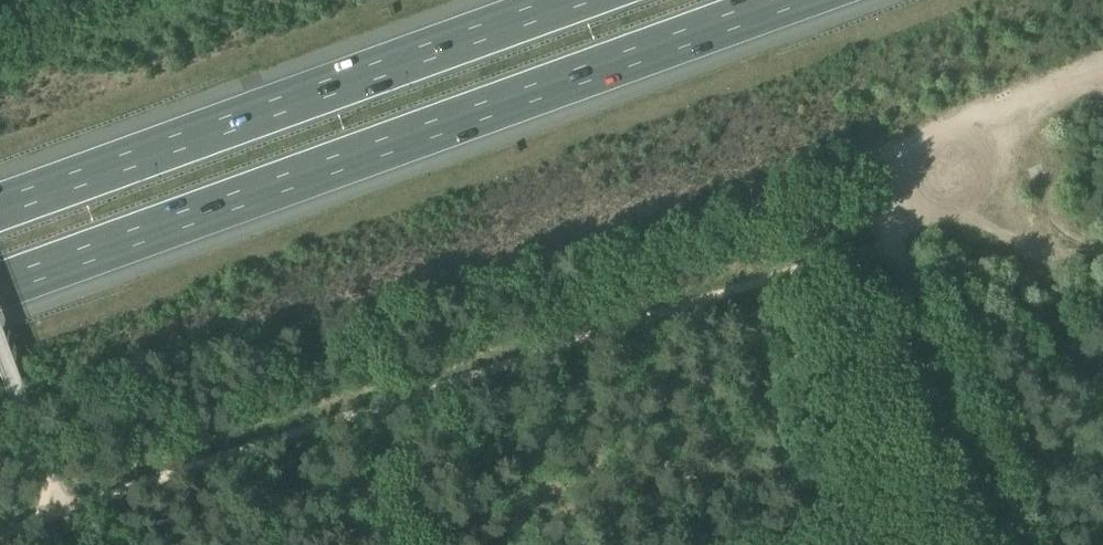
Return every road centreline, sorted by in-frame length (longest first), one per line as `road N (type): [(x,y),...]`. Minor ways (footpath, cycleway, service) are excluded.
road 1 (track): [(856,544),(730,268),(0,523)]
road 2 (motorway): [(0,284),(784,0)]
road 3 (motorway): [(581,0),(0,209)]
road 4 (unclassified): [(1013,544),(869,230)]
road 5 (track): [(869,230),(1027,94),(1102,68)]

